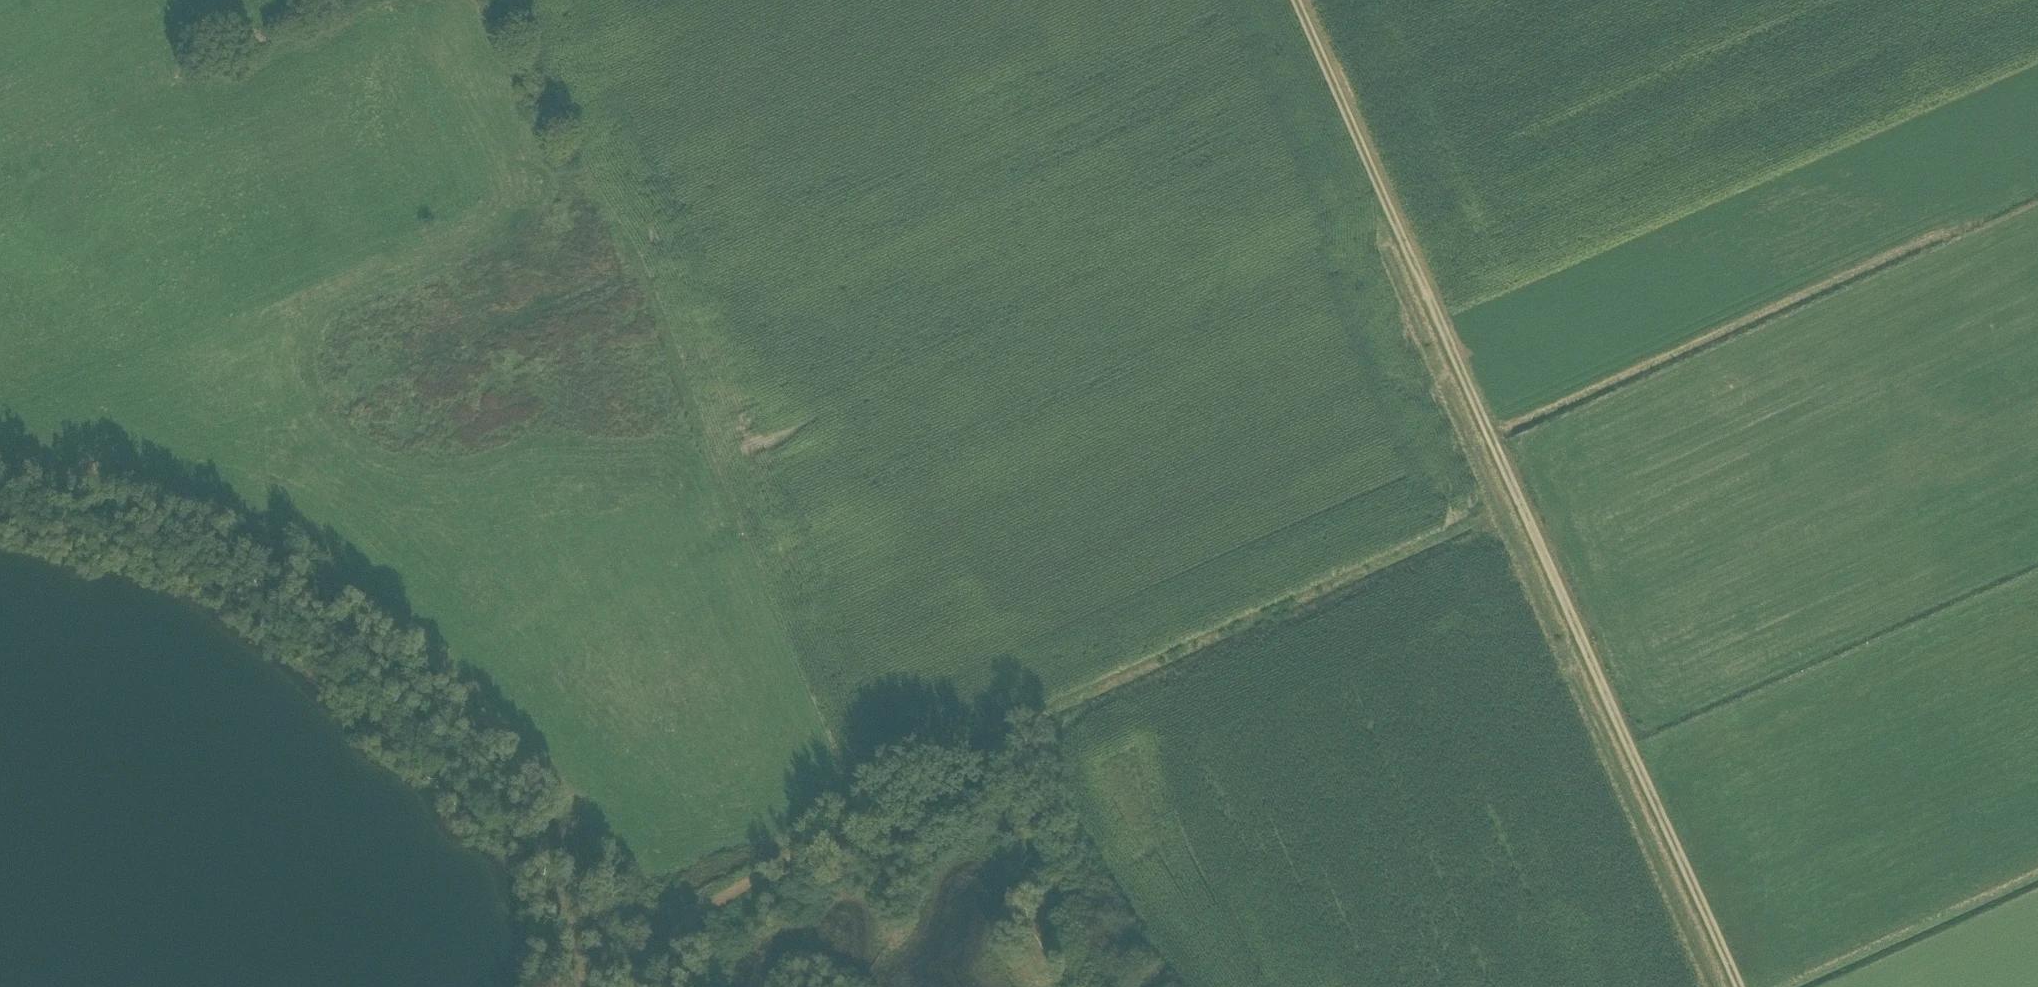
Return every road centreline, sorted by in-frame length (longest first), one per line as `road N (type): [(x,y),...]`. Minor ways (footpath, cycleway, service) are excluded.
road 1 (track): [(1296,0),(1740,986)]

